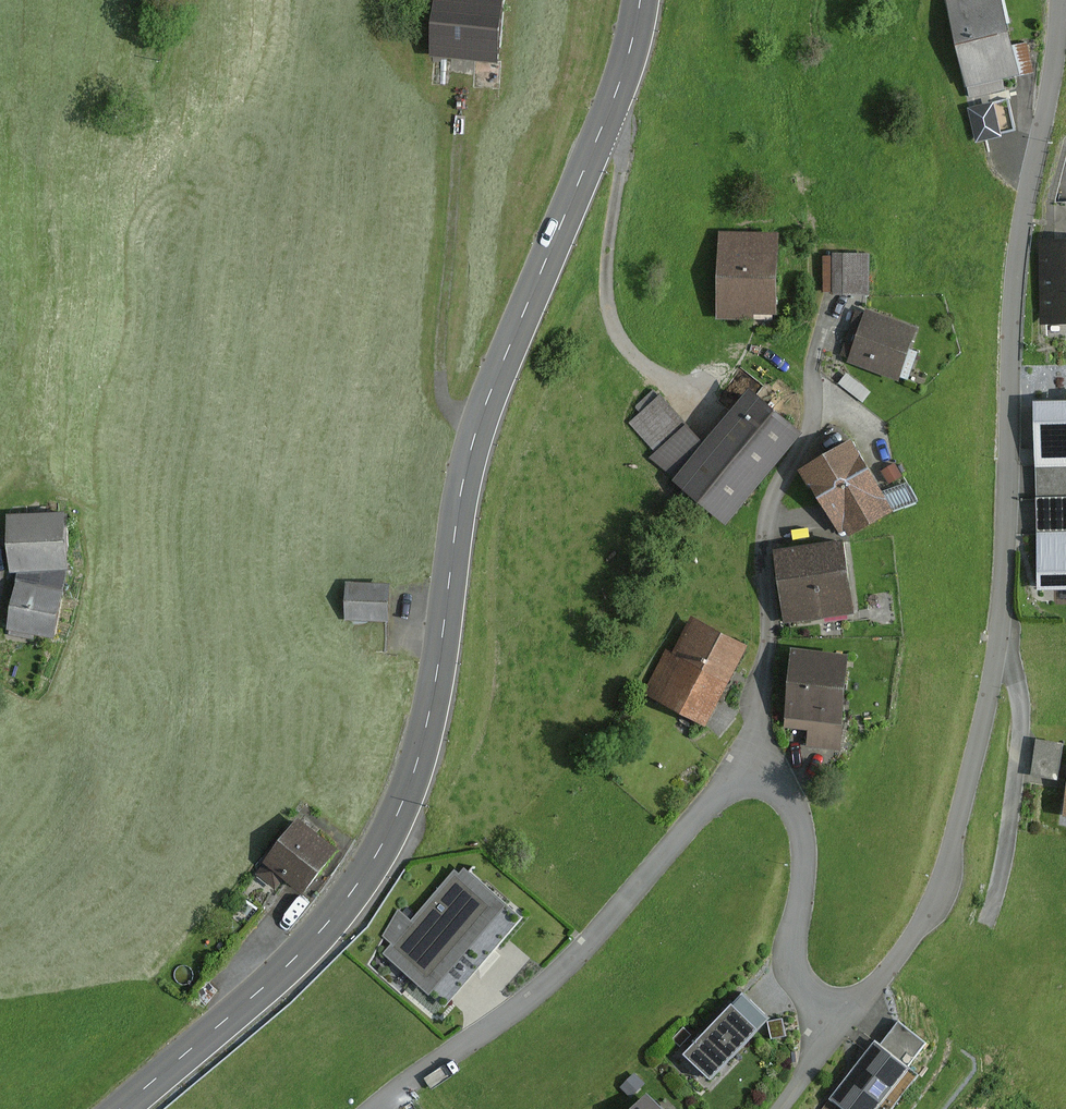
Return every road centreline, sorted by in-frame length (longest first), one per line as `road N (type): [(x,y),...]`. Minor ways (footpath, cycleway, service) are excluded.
road 1 (primary): [(641,0),(604,123),(477,421),(427,727),(388,836),(312,944),(122,1108)]
road 2 (residential): [(1060,0),(1053,77),(1014,261),(993,672),(941,887),(845,1021)]
road 3 (unclassified): [(380,1108),(529,999),(724,790),(754,777)]
road 4 (residential): [(754,777),(767,636),(763,520),(778,480),(808,435),(821,332)]
road 5 (track): [(477,421),(443,396),(458,82)]
road 6 (track): [(604,123),(623,153),(609,255),(616,335),(661,377),(704,384)]
road 7 (track): [(986,924),(1003,869),(1022,734),(999,626)]
road 8 (unclassified): [(754,777),(785,789),(800,823),(797,981),(845,1021)]

